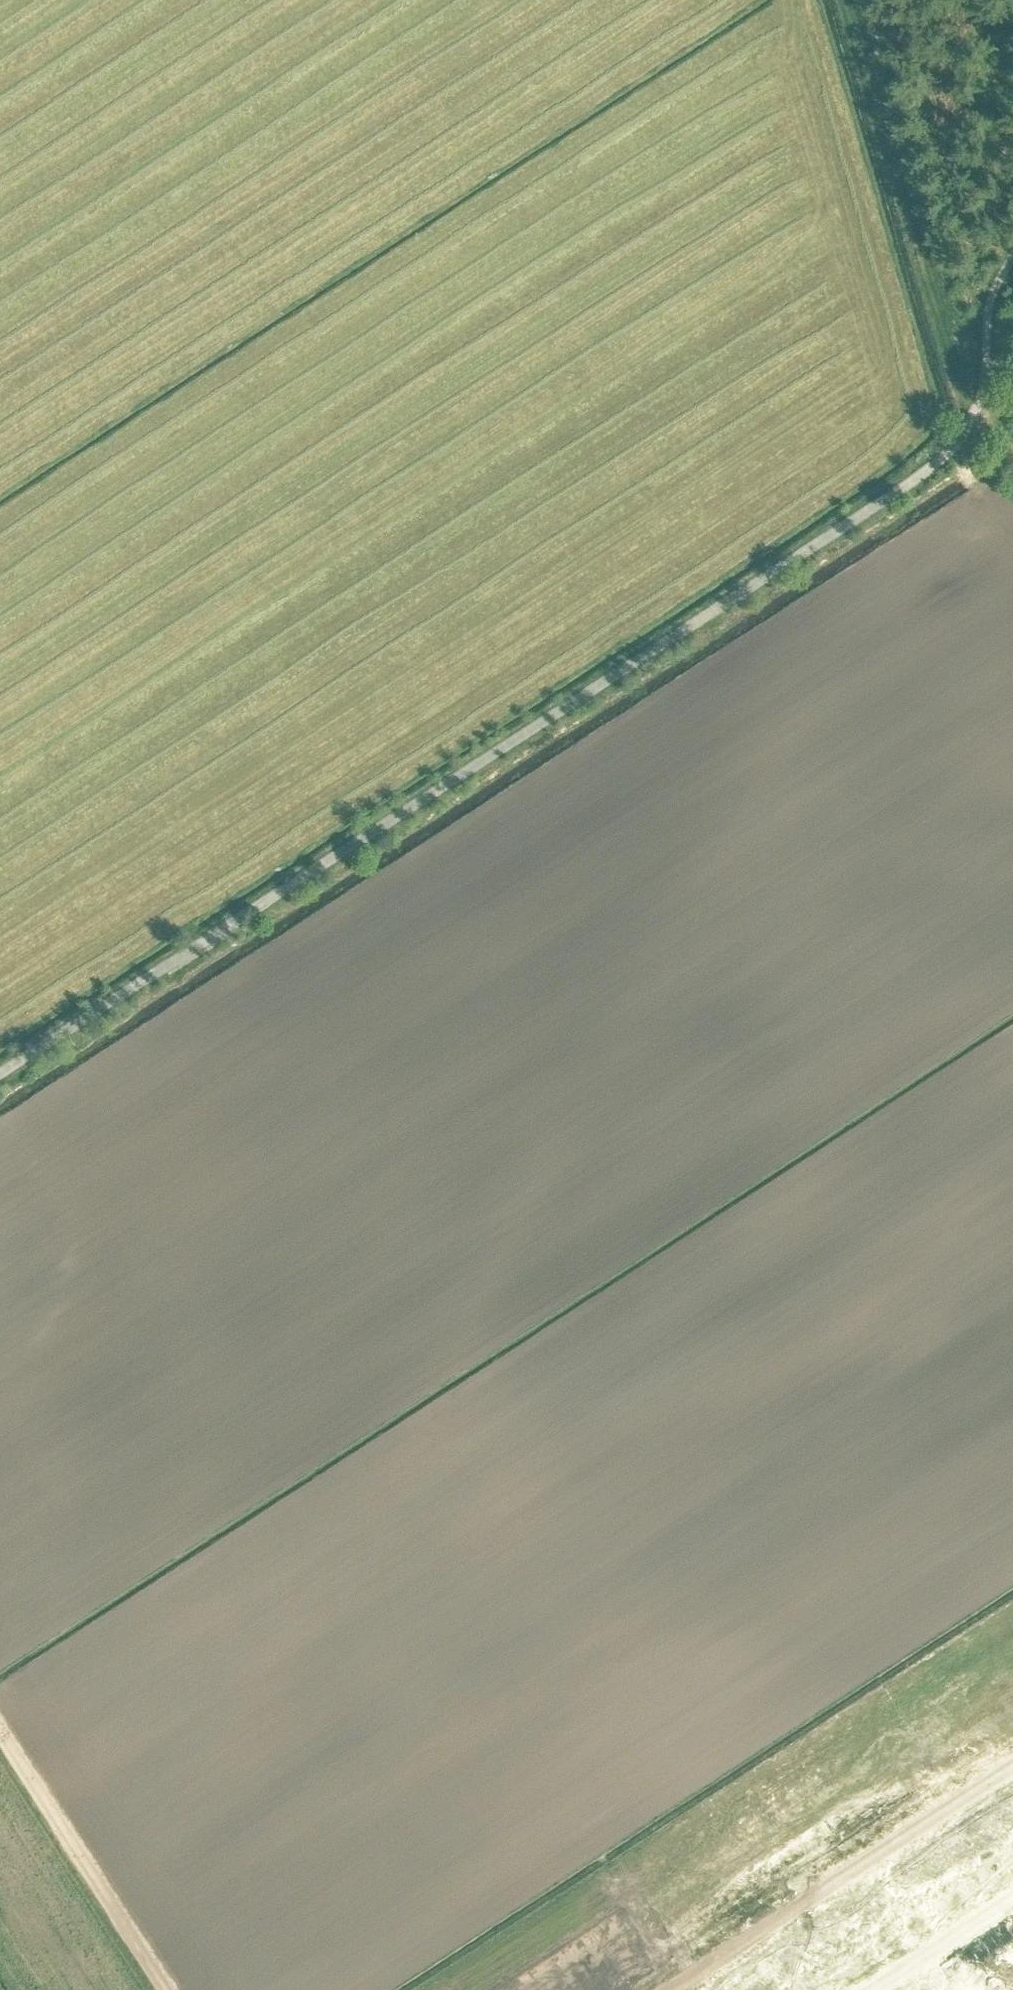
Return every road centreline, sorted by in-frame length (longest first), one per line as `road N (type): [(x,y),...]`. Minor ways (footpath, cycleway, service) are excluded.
road 1 (track): [(371,1989),(1012,1573)]

